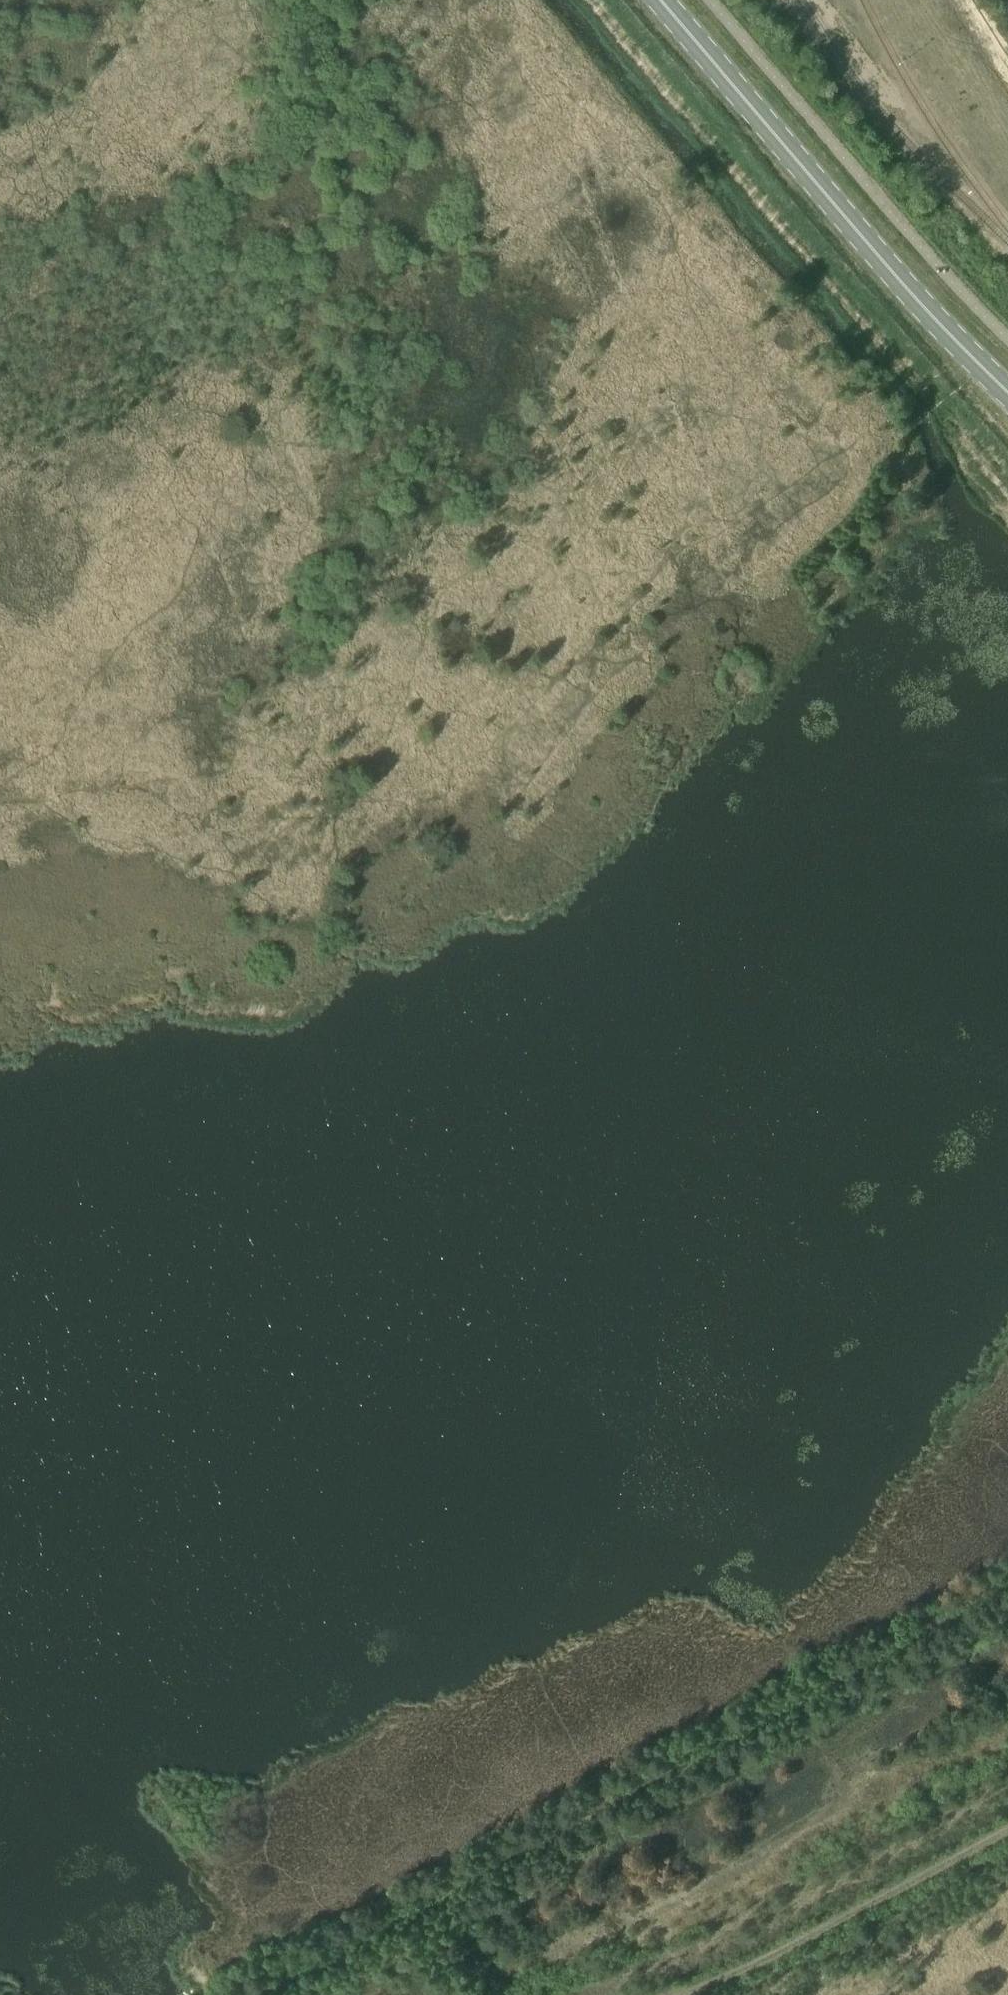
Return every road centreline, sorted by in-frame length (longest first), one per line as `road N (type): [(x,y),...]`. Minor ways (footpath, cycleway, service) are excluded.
road 1 (tertiary): [(1007,398),(656,0)]
road 2 (track): [(1007,1830),(735,1983),(699,1994)]

